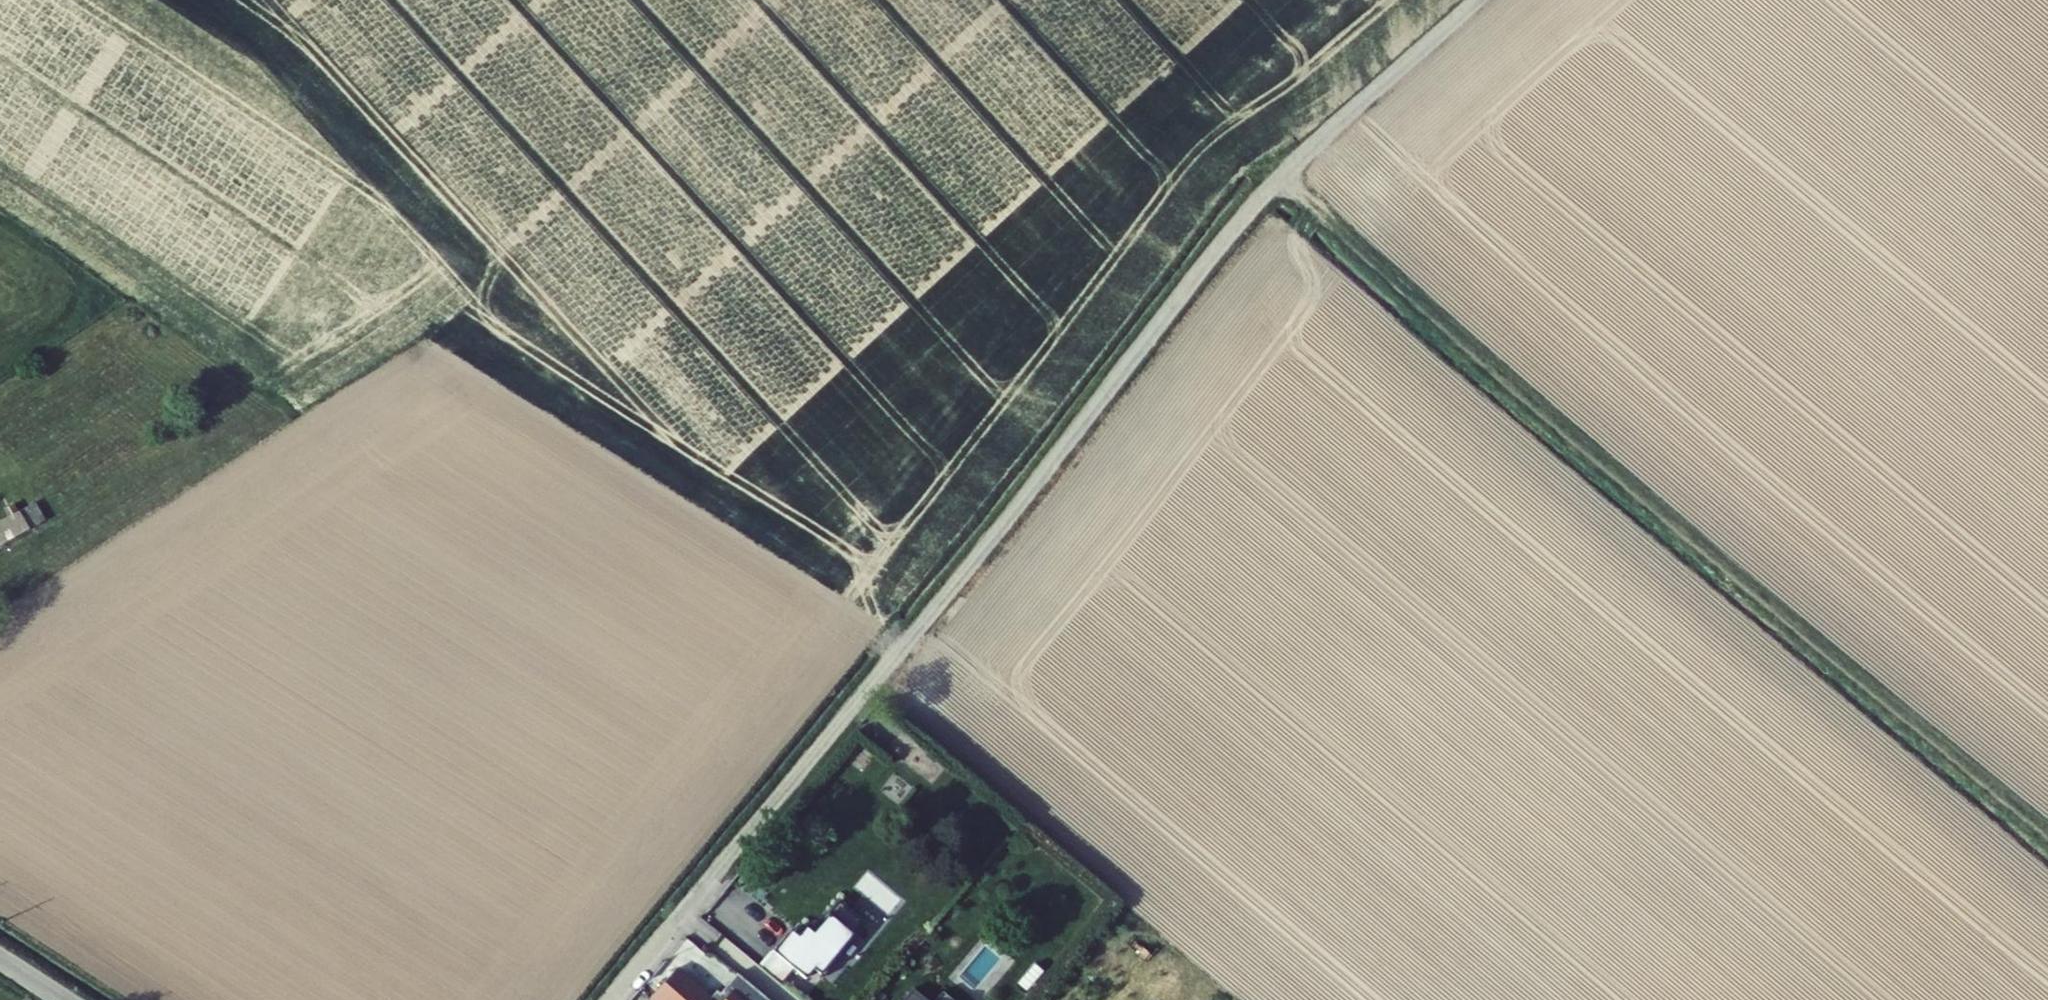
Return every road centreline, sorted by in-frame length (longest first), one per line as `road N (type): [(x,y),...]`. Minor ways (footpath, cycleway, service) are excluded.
road 1 (track): [(1479,0),(1241,220),(981,553),(717,870)]
road 2 (track): [(1278,181),(1615,478),(2047,837)]
road 3 (residential): [(717,870),(608,999)]

